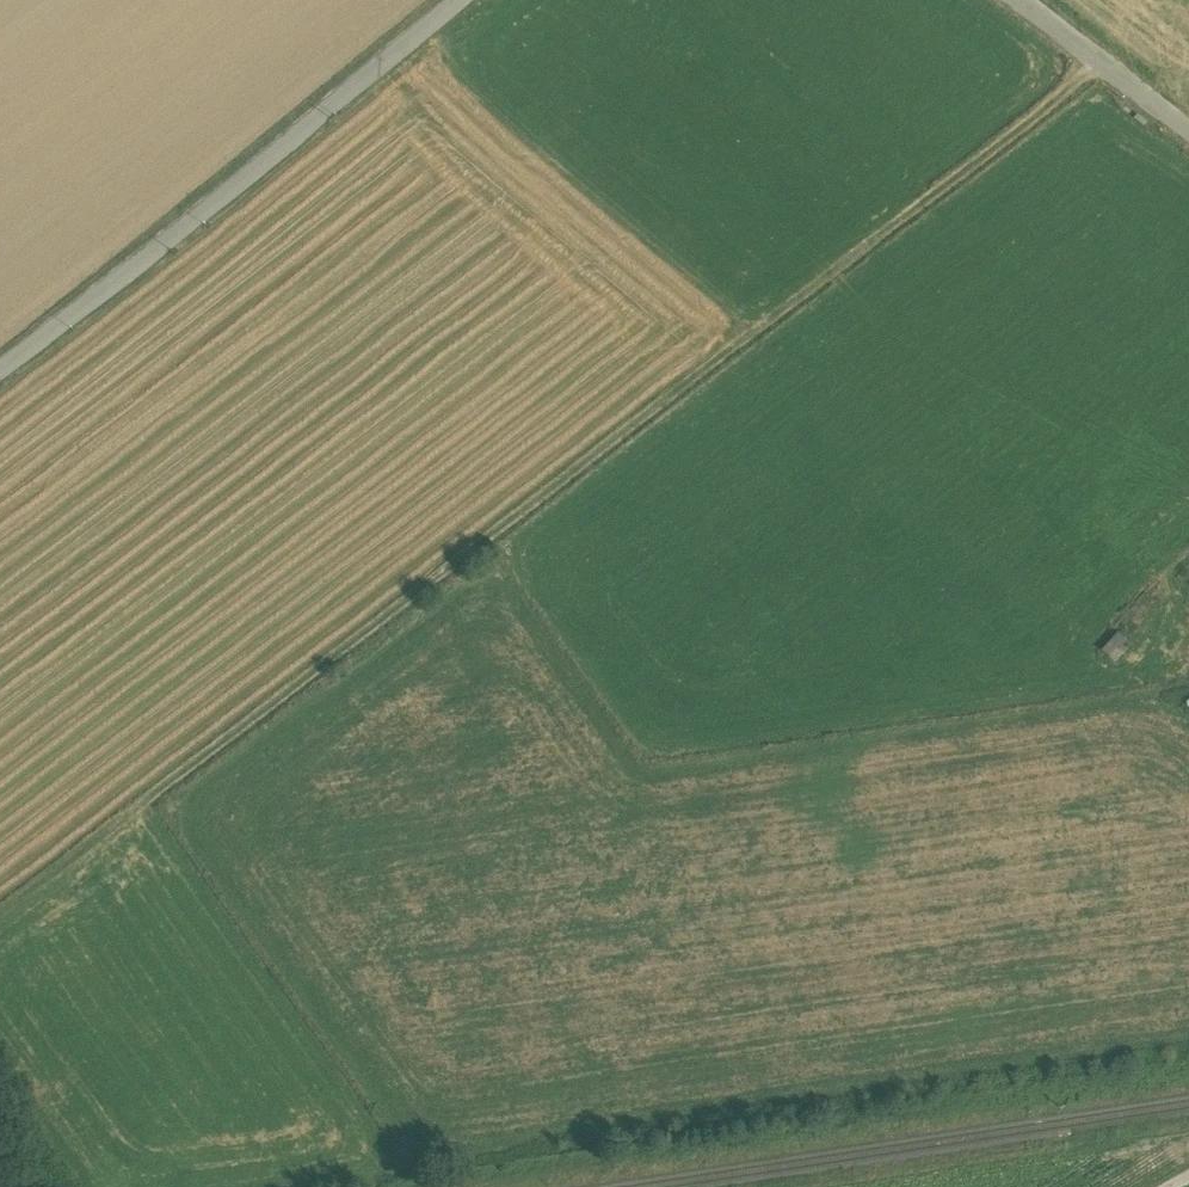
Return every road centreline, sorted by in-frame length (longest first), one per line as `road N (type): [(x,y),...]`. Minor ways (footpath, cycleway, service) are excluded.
road 1 (track): [(0,914),(758,341),(1090,60)]
road 2 (tertiary): [(460,0),(0,371)]
road 3 (tertiary): [(1188,132),(1013,0)]

